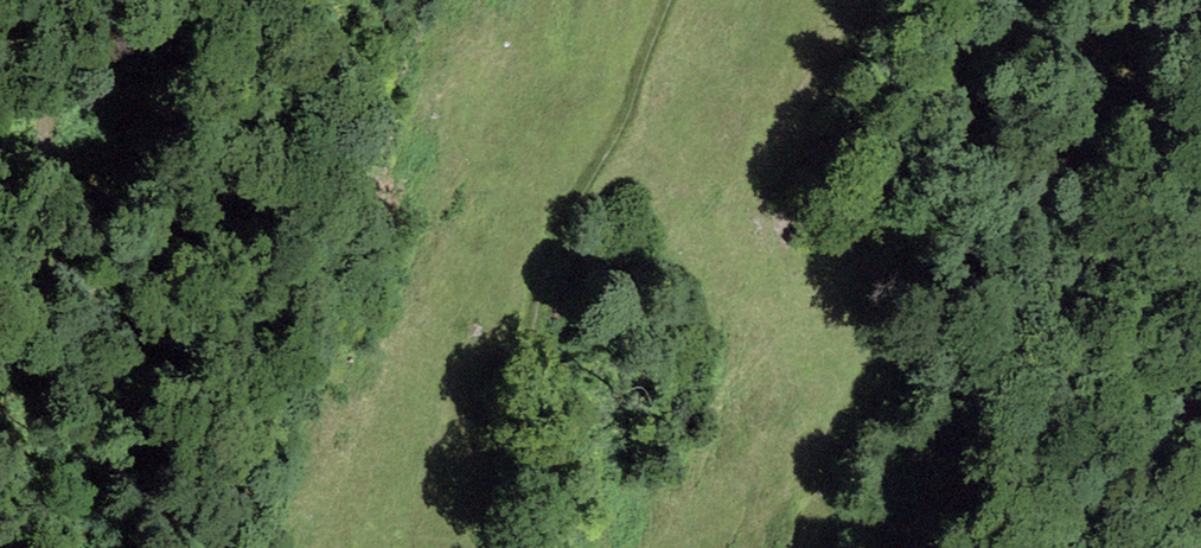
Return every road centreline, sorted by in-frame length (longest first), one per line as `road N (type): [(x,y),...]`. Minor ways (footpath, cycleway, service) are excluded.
road 1 (track): [(667,0),(534,294),(477,547)]
road 2 (track): [(0,288),(34,207),(46,106),(40,0)]

